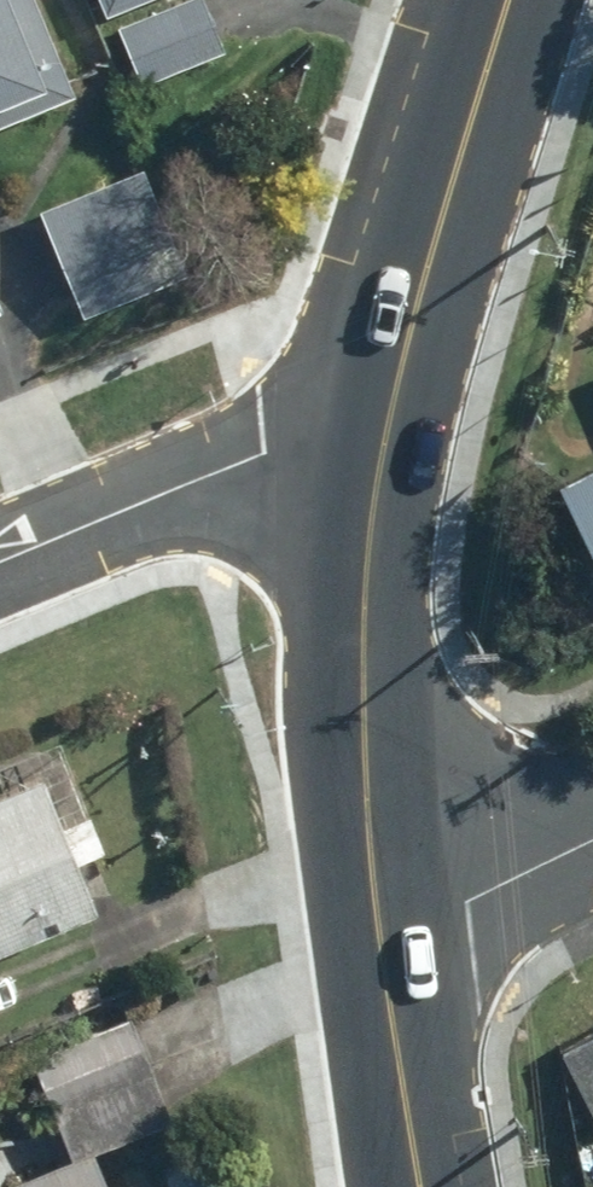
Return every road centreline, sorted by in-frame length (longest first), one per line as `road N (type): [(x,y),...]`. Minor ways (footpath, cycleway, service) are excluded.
road 1 (tertiary): [(389,384),(368,558),(363,691),(364,801),(383,942)]
road 2 (residential): [(389,384),(0,539)]
road 3 (tertiary): [(507,0),(389,384)]
road 4 (tertiary): [(383,942),(424,1186)]
road 5 (residential): [(383,942),(592,838)]

